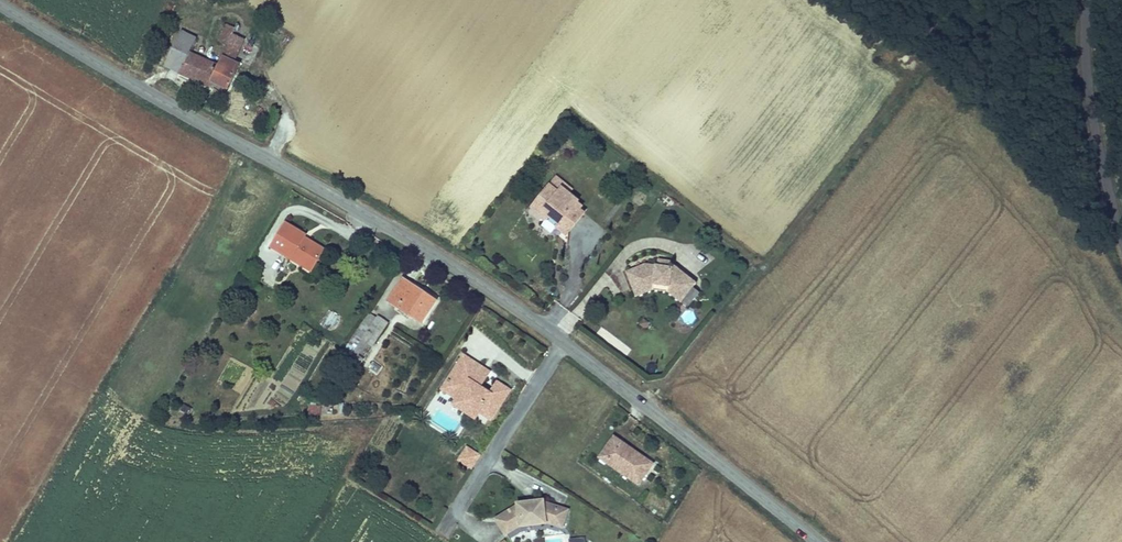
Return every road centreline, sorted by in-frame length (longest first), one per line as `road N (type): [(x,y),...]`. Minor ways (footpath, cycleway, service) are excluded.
road 1 (tertiary): [(0,3),(414,241),(564,342)]
road 2 (tertiary): [(564,342),(816,541)]
road 3 (tertiary): [(1083,0),(1092,112),(1121,233)]
road 4 (residential): [(442,531),(564,342)]

